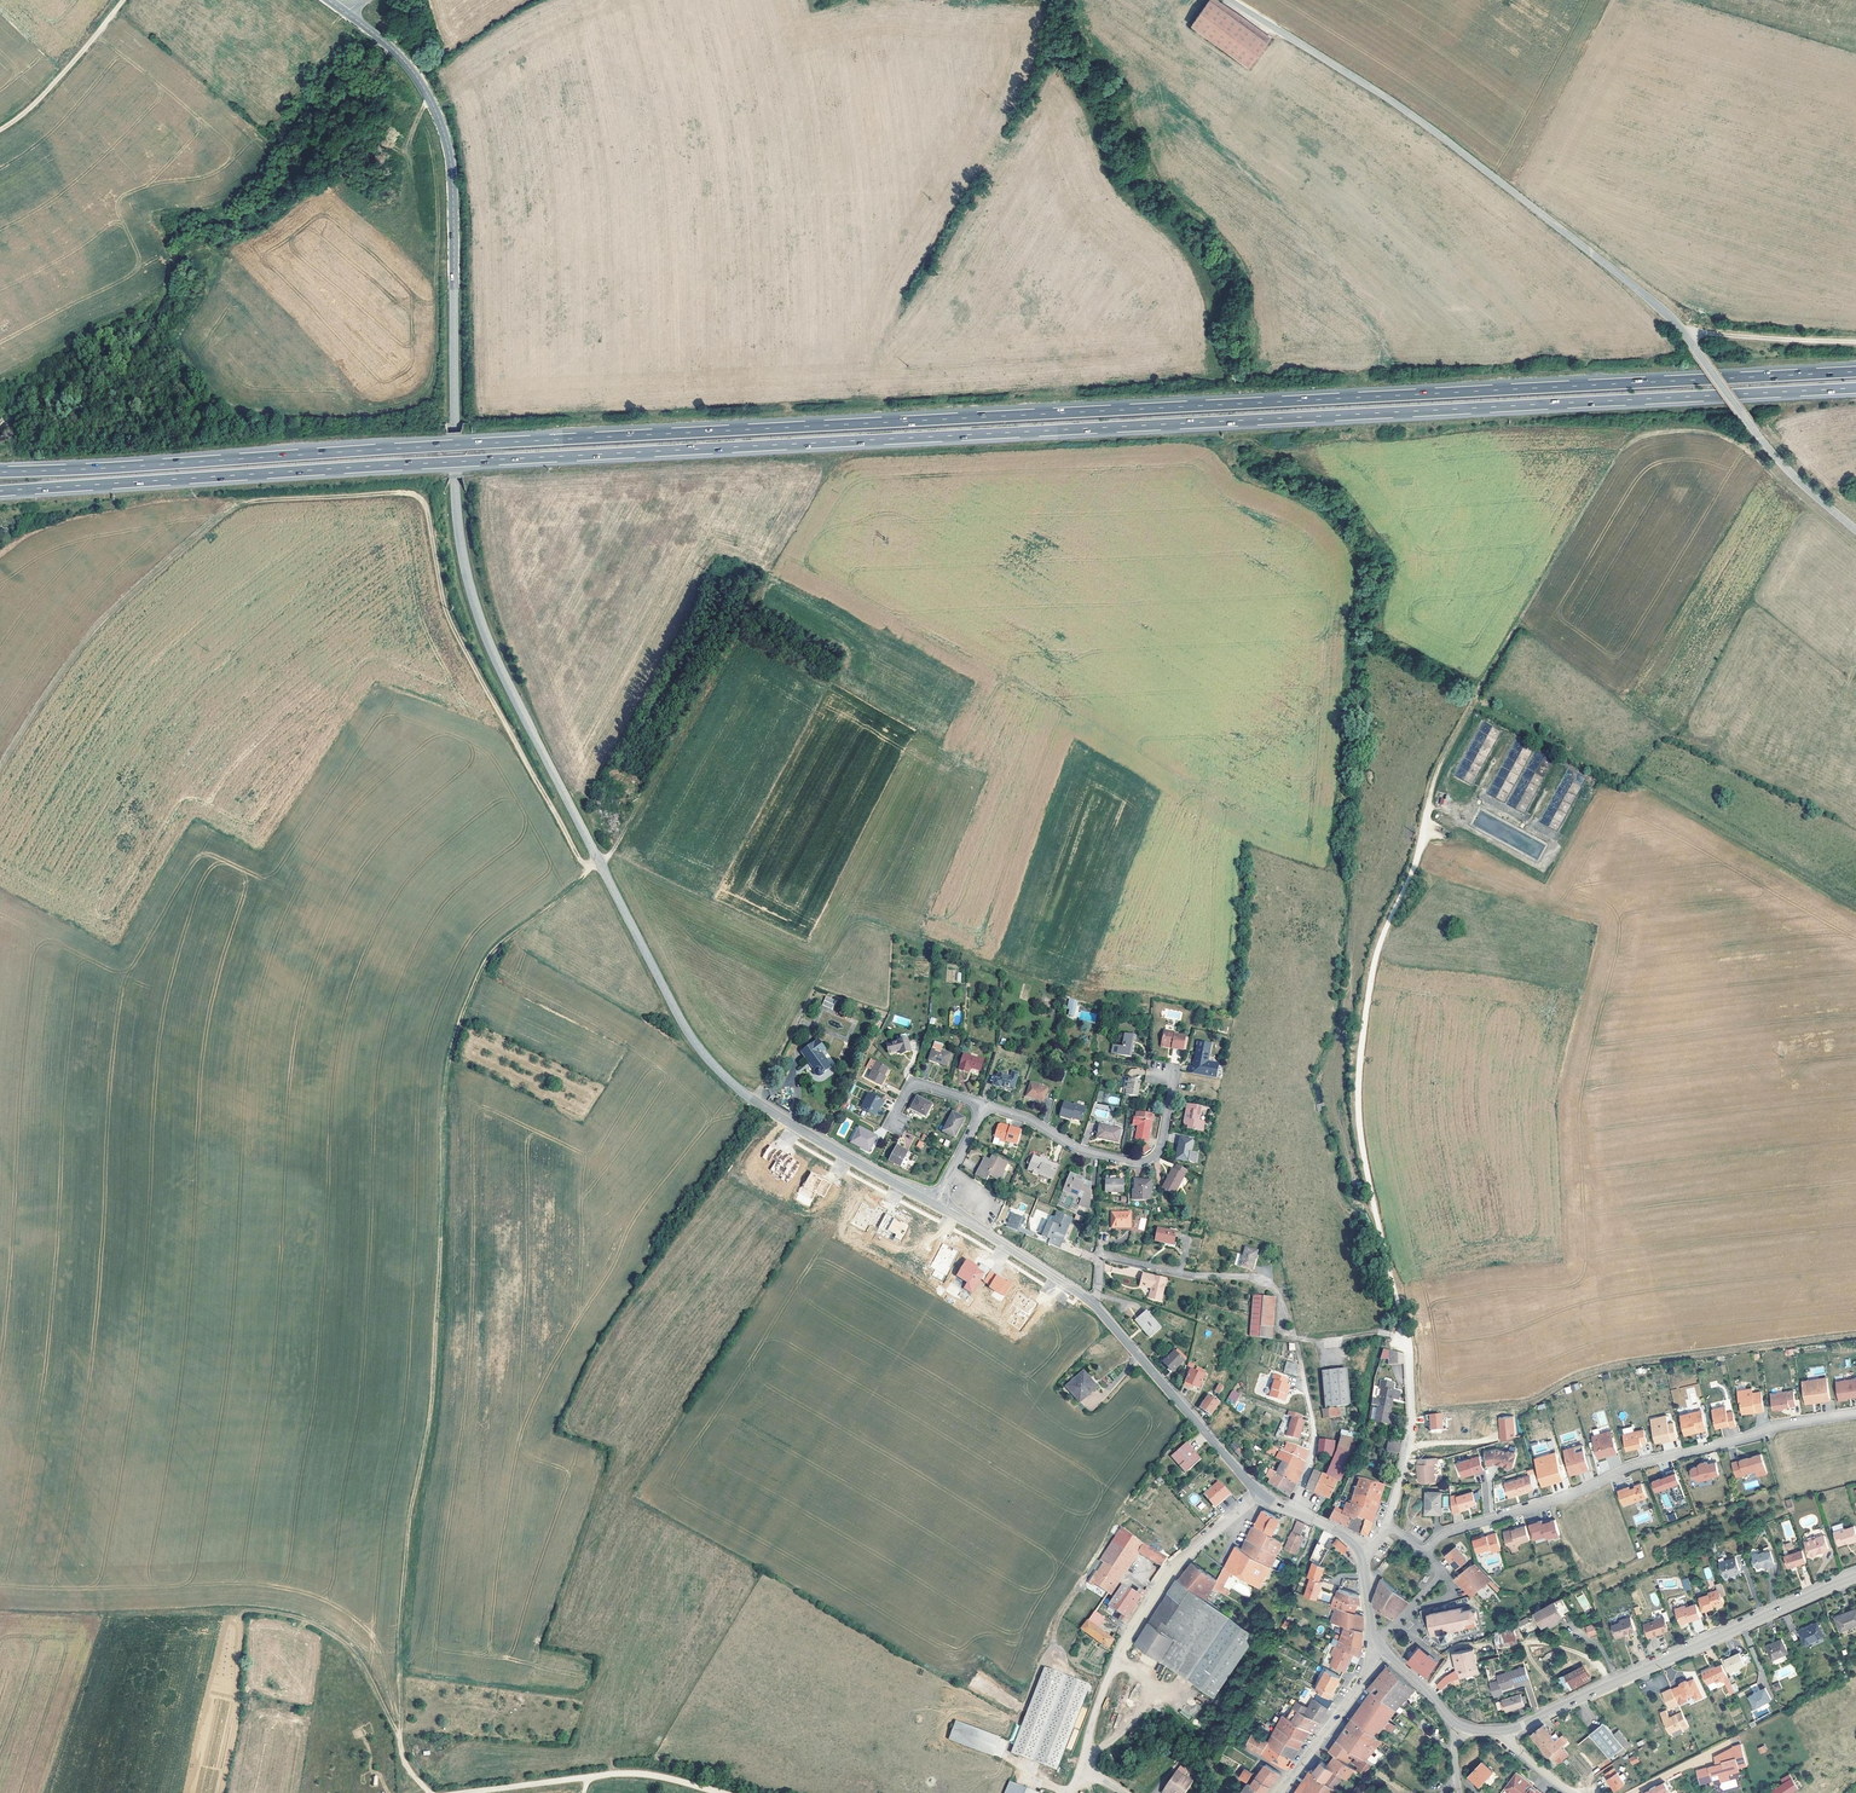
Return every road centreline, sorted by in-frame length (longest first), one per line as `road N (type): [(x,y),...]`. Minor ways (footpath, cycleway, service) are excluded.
road 1 (motorway): [(0,493),(1855,390)]
road 2 (motorway): [(1855,373),(0,474)]
road 3 (tertiary): [(935,1205),(762,1106),(703,1054),(497,662),(468,581),(455,500),(453,182),(445,136),(410,65),(347,12)]
road 4 (track): [(771,571),(608,855),(590,866),(455,633),(426,509),(412,493),(261,500),(230,511),(102,622),(0,766)]
road 5 (track): [(590,866),(490,955),(447,1071),(433,1401),(398,1656),(402,1747),(431,1792)]
road 6 (unclassified): [(1233,0),(1500,179),(1644,293),(1779,463),(1855,530)]
road 7 (track): [(1855,548),(1728,440),(1703,432),(1640,433),(1623,448),(1514,628),(1436,774),(1428,809)]
road 8 (unclassified): [(1428,809),(1418,861),(1381,944),(1360,1072),(1369,1182),(1409,1349)]
road 9 (track): [(0,1611),(237,1609),(303,1618),(359,1656),(401,1737)]
road 10 (residential): [(1426,1556),(1442,1538),(1584,1493),(1631,1466),(1855,1417)]
road 11 (tertiary): [(1855,1577),(1505,1730)]
road 12 (residential): [(1261,1494),(1166,1577),(1116,1659),(1086,1756),(1096,1774),(1123,1792)]
road 13 (track): [(755,1102),(853,921),(1003,970)]
road 14 (residential): [(1093,1304),(1105,1254),(1193,1276),(1260,1280),(1278,1290),(1296,1339)]
road 15 (residential): [(983,1105),(1037,1123),(1086,1154),(1141,1166),(1160,1155),(1174,1086),(1165,1074)]
road 16 (track): [(462,1792),(616,1774),(723,1792)]
road 17 (tertiary): [(1261,1494),(1093,1304)]
road 18 (track): [(0,517),(159,498),(248,502)]
road 19 (track): [(830,956),(608,855)]
road 20 (tertiary): [(1093,1304),(935,1205)]
road 21 (residential): [(1388,1528),(1412,1433),(1409,1349)]
road 22 (track): [(123,0),(47,91),(0,129)]
road 23 (residential): [(1291,1512),(1315,1441),(1296,1339)]
road 24 (track): [(1679,331),(1855,340)]
road 25 (residential): [(1280,1792),(1384,1650)]
road 26 (track): [(399,1671),(524,1688)]
road 27 (residential): [(897,1127),(914,1085),(983,1105)]

